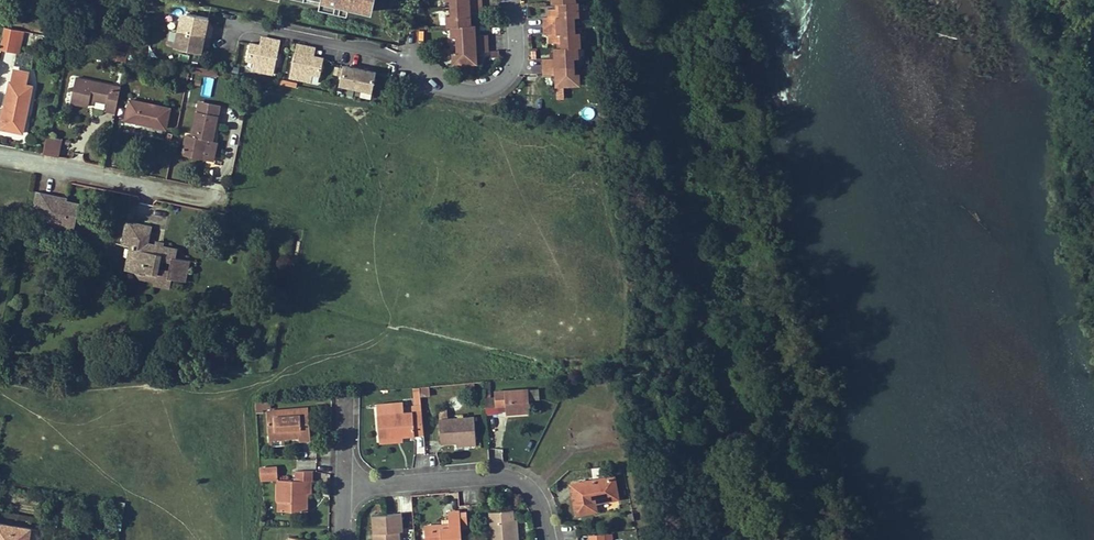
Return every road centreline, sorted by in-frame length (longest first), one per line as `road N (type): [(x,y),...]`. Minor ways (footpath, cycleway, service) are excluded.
road 1 (residential): [(346,483),(507,472),(532,486),(547,539)]
road 2 (residential): [(210,192),(0,152)]
road 3 (residential): [(515,0),(517,52),(502,78),(471,87),(407,66)]

